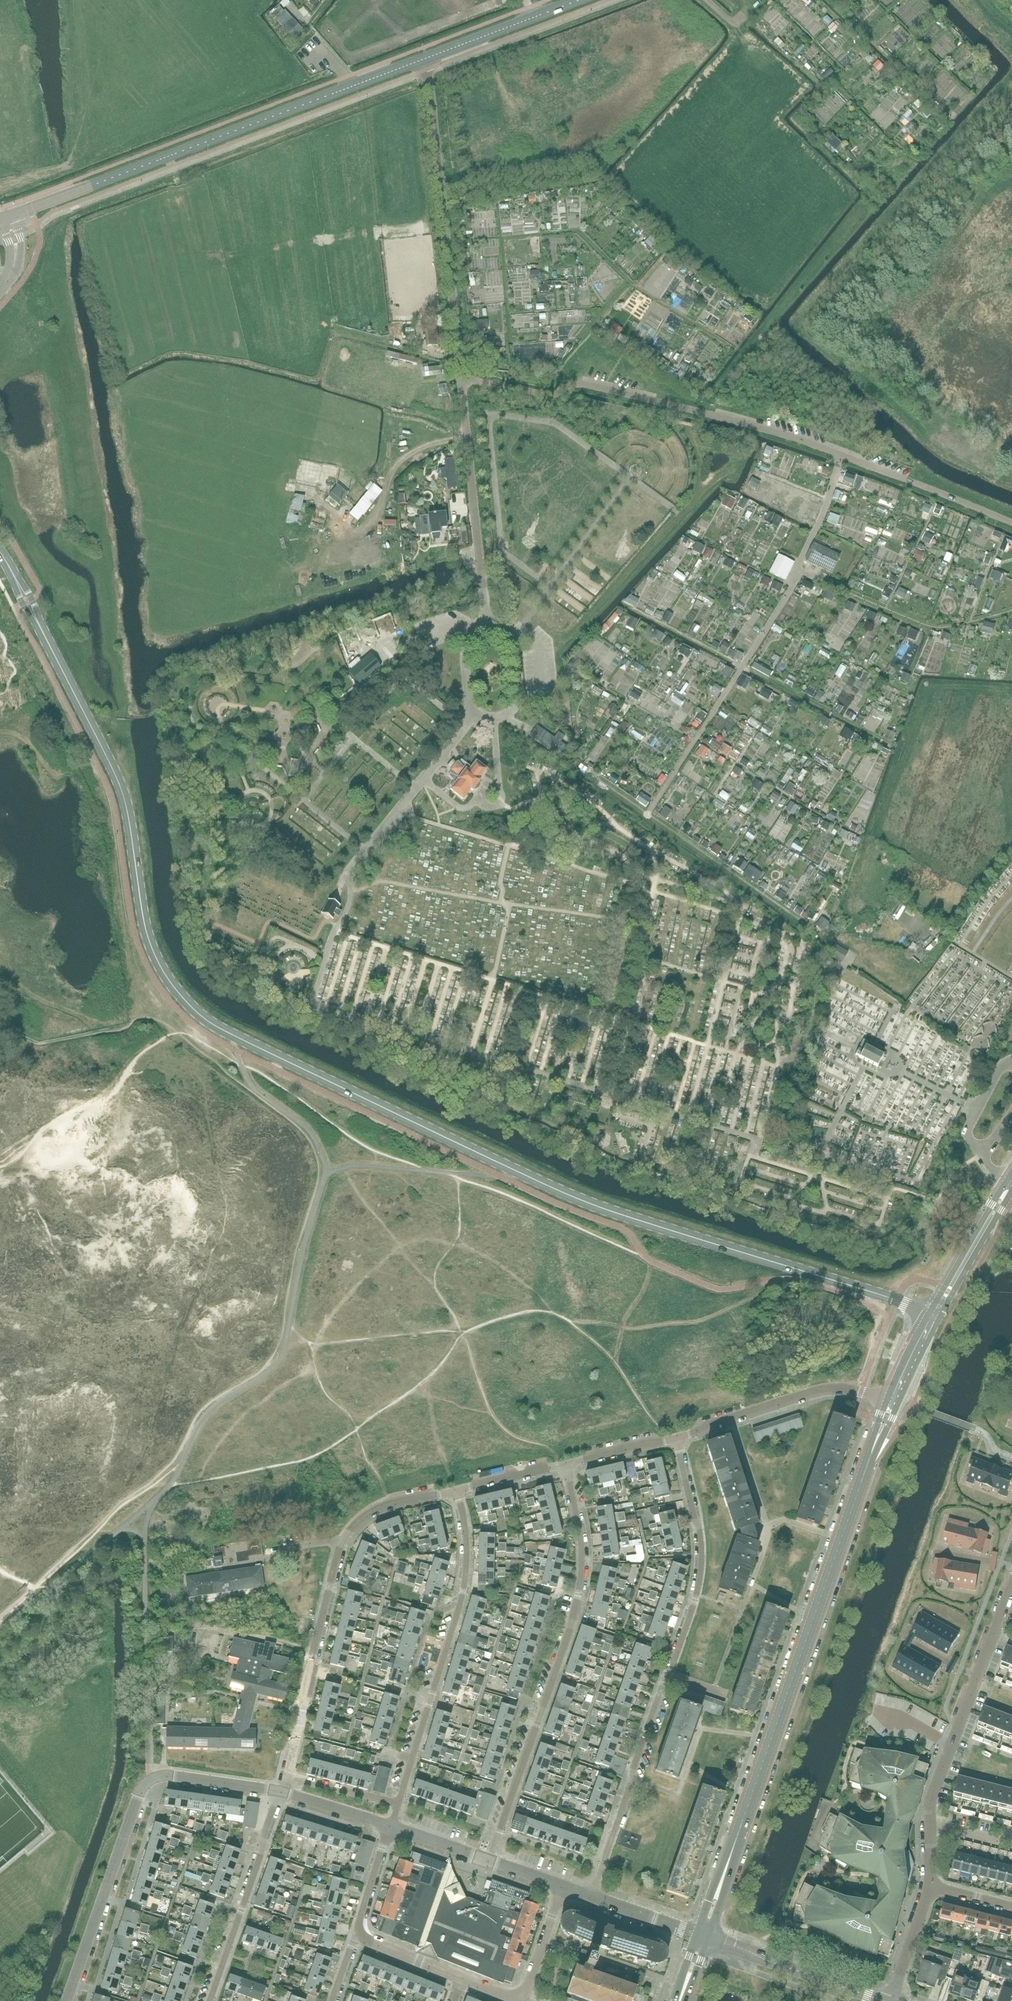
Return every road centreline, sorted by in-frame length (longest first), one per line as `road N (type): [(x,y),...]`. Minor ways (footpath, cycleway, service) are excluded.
road 1 (tertiary): [(38,623),(125,798),(155,955),(206,1020),(584,1202),(931,1312)]
road 2 (tertiary): [(8,217),(581,0)]
road 3 (residential): [(679,1436),(699,1533),(695,1599),(591,1896)]
road 4 (residential): [(489,1861),(578,1611),(582,1527),(567,1462)]
road 5 (tertiary): [(734,1845),(871,1455)]
road 6 (residential): [(287,1775),(347,1536),(378,1510),(454,1489)]
road 7 (residential): [(454,1489),(463,1592),(399,1802)]
road 8 (residential): [(68,2000),(151,1779)]
road 9 (residential): [(283,1792),(211,2000)]
road 10 (residential): [(887,1399),(825,1390),(679,1436)]
road 11 (residential): [(930,1824),(996,1630)]
road 12 (tertiary): [(885,2000),(708,1939)]
road 13 (tertiary): [(1010,1175),(931,1312)]
road 14 (tertiary): [(871,1455),(941,1316)]
road 15 (tertiary): [(941,1316),(1011,1191)]
road 16 (residential): [(283,1792),(173,1775),(151,1779)]
road 17 (residential): [(892,2000),(927,1886)]

